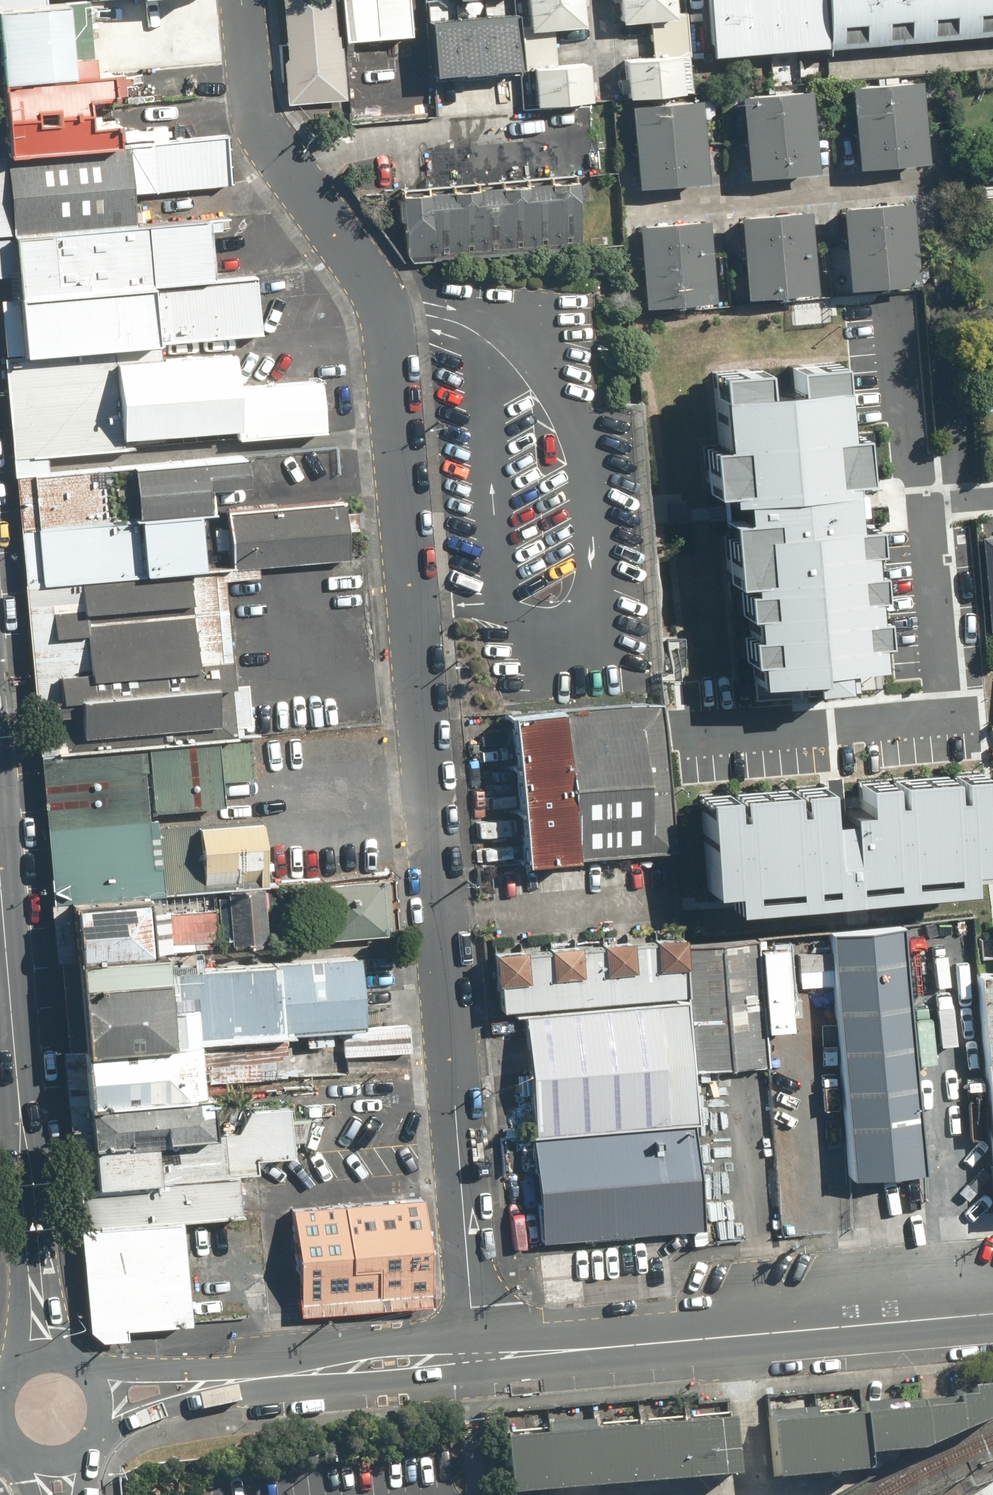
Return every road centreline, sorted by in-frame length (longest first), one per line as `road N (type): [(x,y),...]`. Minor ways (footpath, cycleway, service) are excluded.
road 1 (unclassified): [(242,0),(251,111),(389,311),(477,1358)]
road 2 (tertiary): [(992,1314),(477,1358)]
road 3 (tertiary): [(468,1359),(391,1383),(215,1399),(128,1422),(102,1439)]
road 4 (tertiary): [(95,1370),(240,1366),(388,1342),(468,1359)]
road 5 (tertiary): [(16,1366),(24,1321),(18,1046)]
road 6 (tertiary): [(18,1046),(67,1354)]
road 7 (tertiary): [(18,1046),(0,875)]

